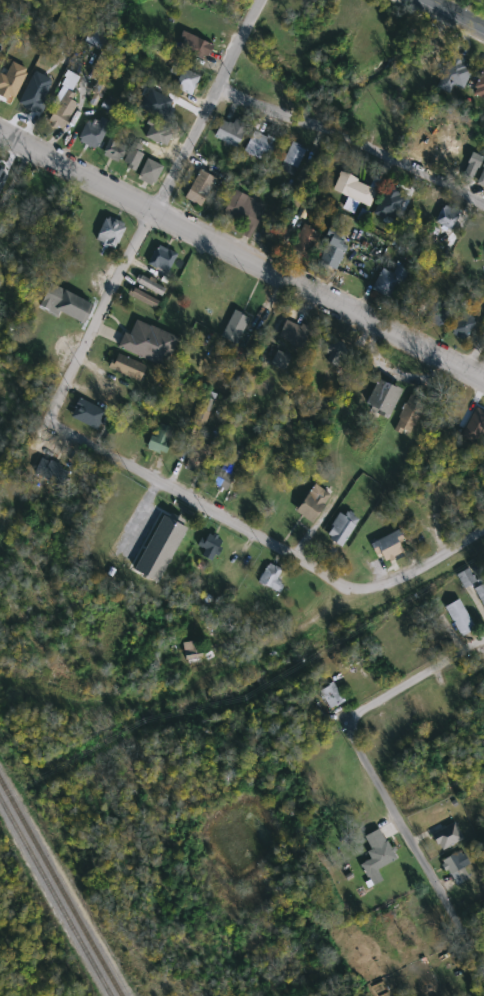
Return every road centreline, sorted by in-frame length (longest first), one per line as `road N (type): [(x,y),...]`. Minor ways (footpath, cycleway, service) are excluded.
road 1 (residential): [(483,378),(0,134)]
road 2 (residential): [(256,0),(135,236),(53,420)]
road 3 (residential): [(53,420),(350,595)]
road 4 (residential): [(483,203),(395,157),(209,91)]
road 5 (residential): [(351,727),(483,975)]
road 6 (residential): [(483,637),(359,713),(351,727)]
road 7 (residential): [(483,529),(426,569),(350,595)]
road 8 (residential): [(350,595),(274,638),(221,647)]

